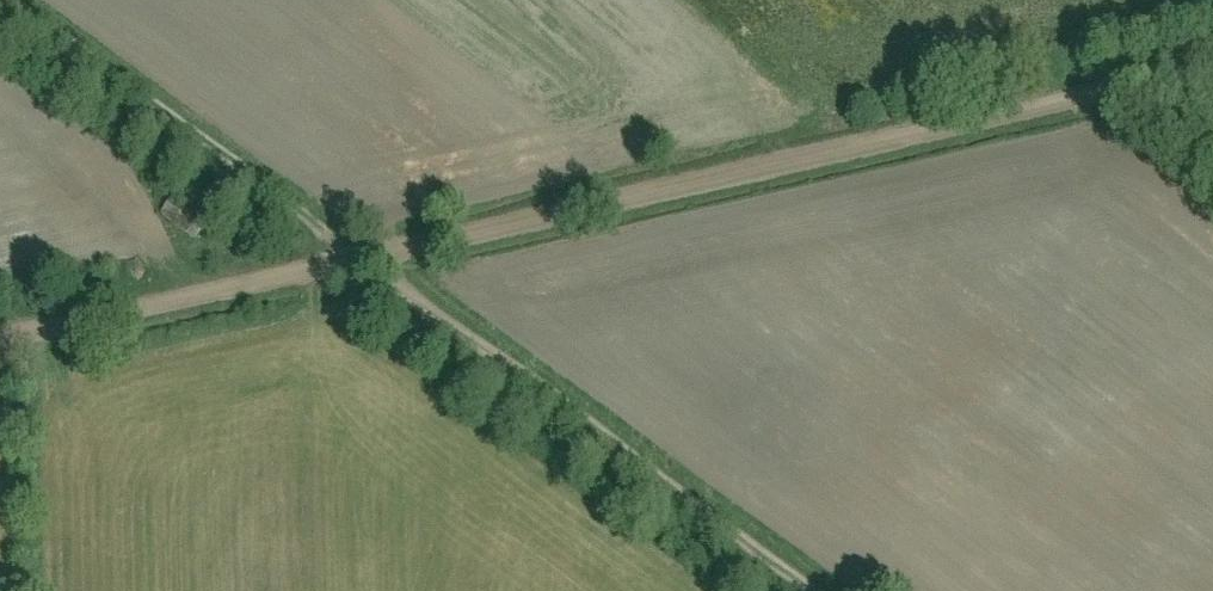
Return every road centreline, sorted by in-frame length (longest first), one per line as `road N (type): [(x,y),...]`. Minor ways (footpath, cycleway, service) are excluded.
road 1 (track): [(362,257),(1212,66)]
road 2 (track): [(362,257),(810,590)]
road 3 (track): [(8,0),(362,257)]
road 4 (track): [(0,336),(362,257)]

